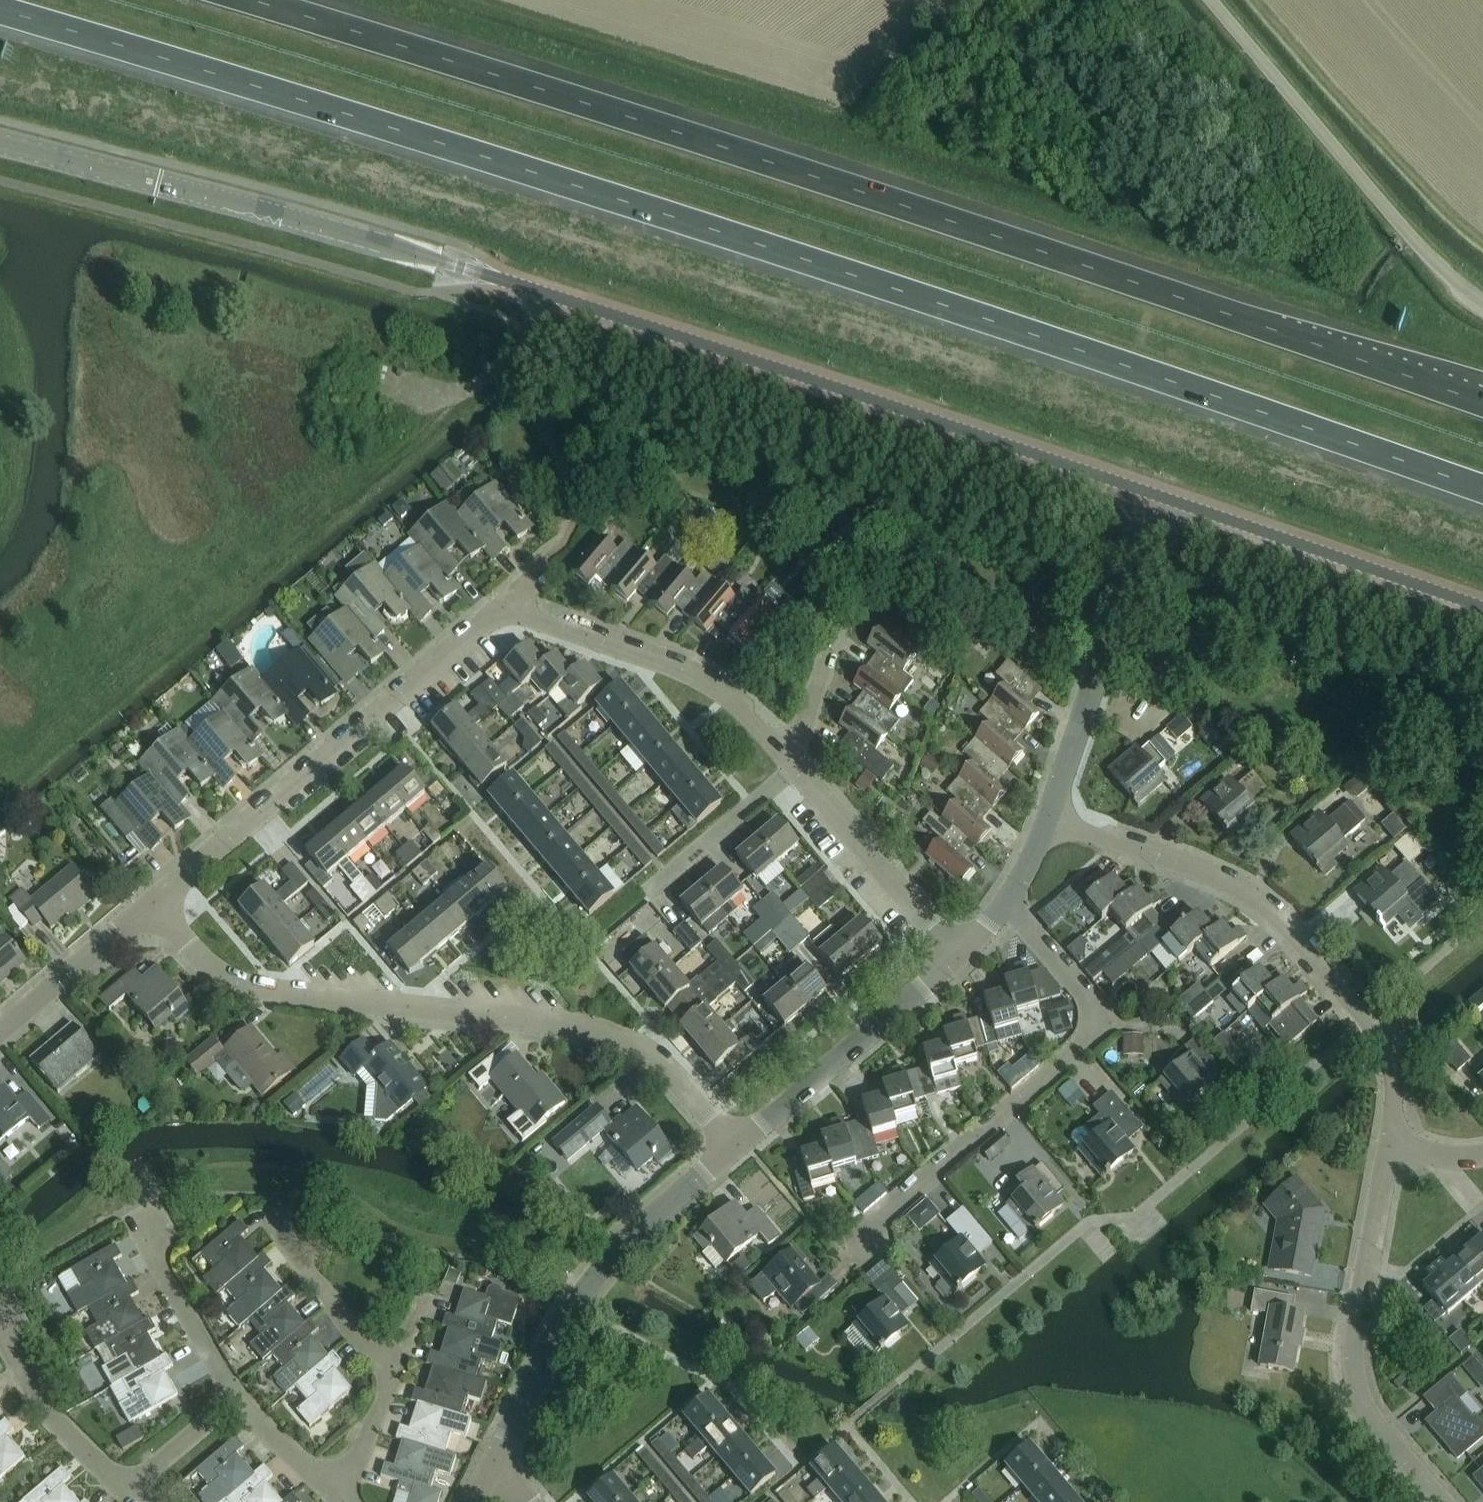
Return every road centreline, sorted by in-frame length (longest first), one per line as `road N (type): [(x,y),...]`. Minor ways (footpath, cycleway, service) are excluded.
road 1 (motorway): [(0,10),(946,304),(1482,490)]
road 2 (motorway): [(1482,402),(981,230),(253,0)]
road 3 (unclassified): [(1159,496),(459,266),(0,142)]
road 4 (residential): [(735,1145),(656,1051),(624,1036),(523,1016),(250,987),(219,971),(152,901)]
road 5 (residential): [(1391,1149),(1397,1099),(1389,1048),(1306,941),(1252,895),(1201,870),(1048,821)]
road 6 (residential): [(864,1247),(879,1216),(1102,1025),(1003,907)]
road 7 (residential): [(152,901),(508,602)]
road 8 (unclassified): [(1209,0),(1415,244),(1482,305)]
road 9 (residential): [(497,1466),(562,1319),(615,1245),(735,1145)]
road 10 (residential): [(1438,1501),(1374,1429),(1356,1395),(1356,1345),(1391,1149)]
road 11 (residential): [(1048,821),(1159,496)]
road 12 (unclassified): [(1482,612),(1159,496)]
road 13 (residential): [(508,602),(719,686),(784,752)]
road 14 (residential): [(735,1145),(962,952)]
road 15 (residential): [(795,765),(962,952)]
road 16 (residential): [(128,1488),(42,1404),(6,1314)]
road 17 (residential): [(0,1028),(152,901)]
road 18 (residential): [(795,765),(647,890)]
road 19 (residential): [(232,1394),(162,1265),(156,1234)]
road 20 (residential): [(392,1376),(308,1270),(296,1233)]
road 21 (residential): [(784,752),(854,597)]
road 22 (residential): [(337,1491),(232,1394)]
road 23 (residential): [(128,1488),(232,1394)]
road 24 (residential): [(337,1491),(392,1376)]

